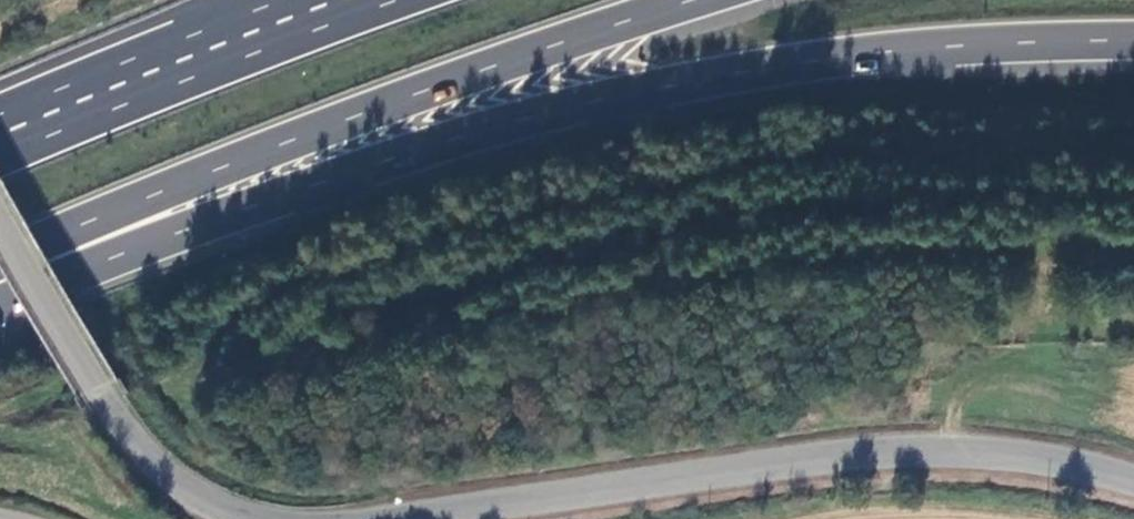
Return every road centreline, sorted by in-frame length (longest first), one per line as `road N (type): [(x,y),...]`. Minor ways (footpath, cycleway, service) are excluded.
road 1 (motorway): [(0,282),(552,114),(654,91),(971,48),(1133,47)]
road 2 (trunk): [(0,276),(136,208),(705,0)]
road 3 (unclassified): [(401,518),(925,446),(1090,461),(1133,478)]
road 4 (unclassified): [(0,221),(142,450),(197,497),(250,518)]
road 5 (trunk): [(340,0),(0,134)]

